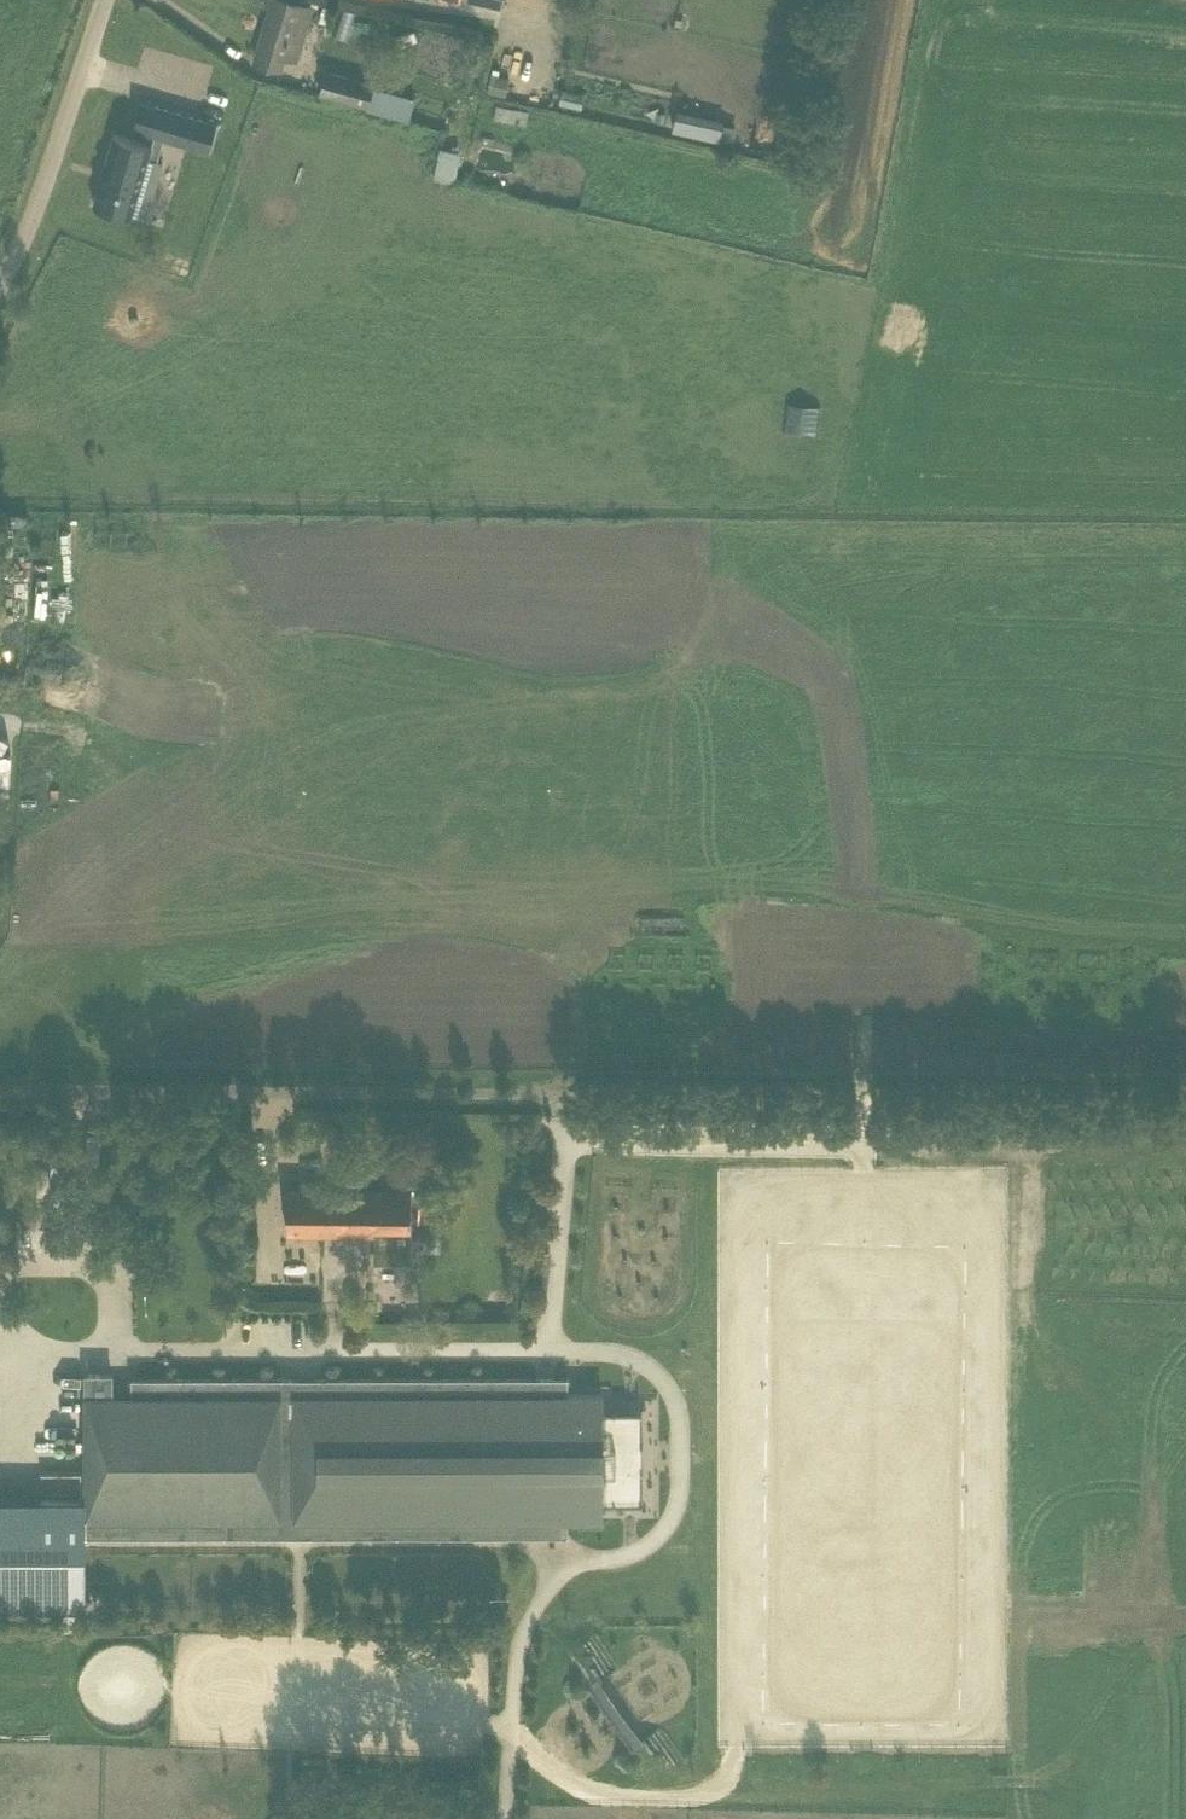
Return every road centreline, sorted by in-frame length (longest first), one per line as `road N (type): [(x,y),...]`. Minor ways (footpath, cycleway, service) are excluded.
road 1 (unclassified): [(0,1089),(576,1093)]
road 2 (unclassified): [(0,283),(31,225),(104,0)]

